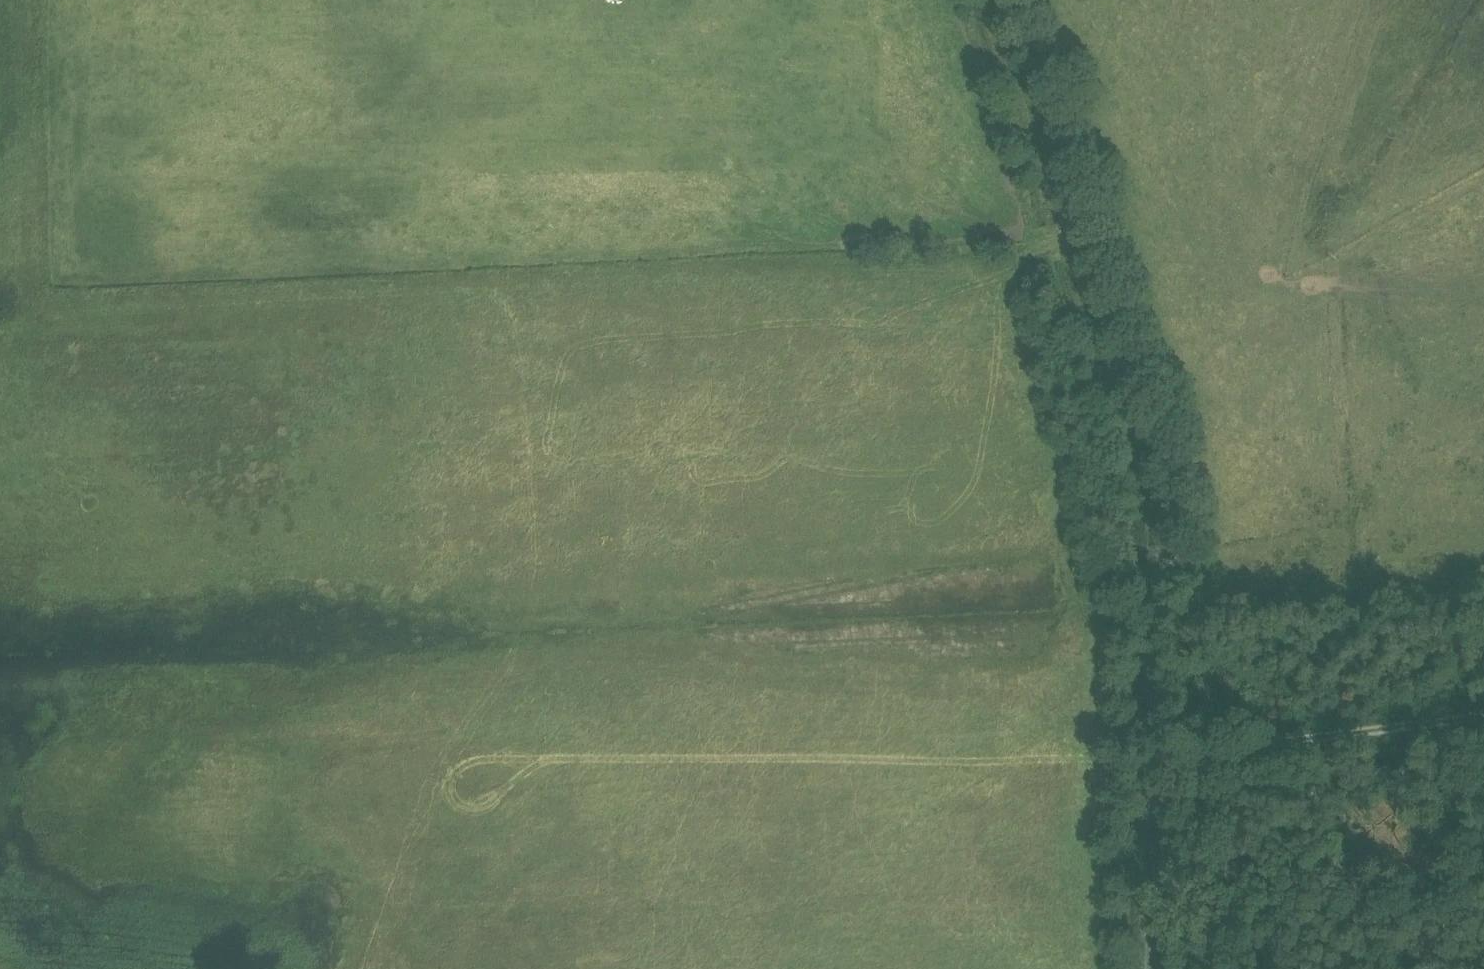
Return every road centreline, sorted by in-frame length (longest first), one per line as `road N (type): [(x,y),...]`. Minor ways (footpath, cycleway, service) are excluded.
road 1 (track): [(1153,761),(1156,550),(1142,452),(998,0)]
road 2 (track): [(1483,717),(1153,761)]
road 3 (track): [(1140,968),(1153,761)]

